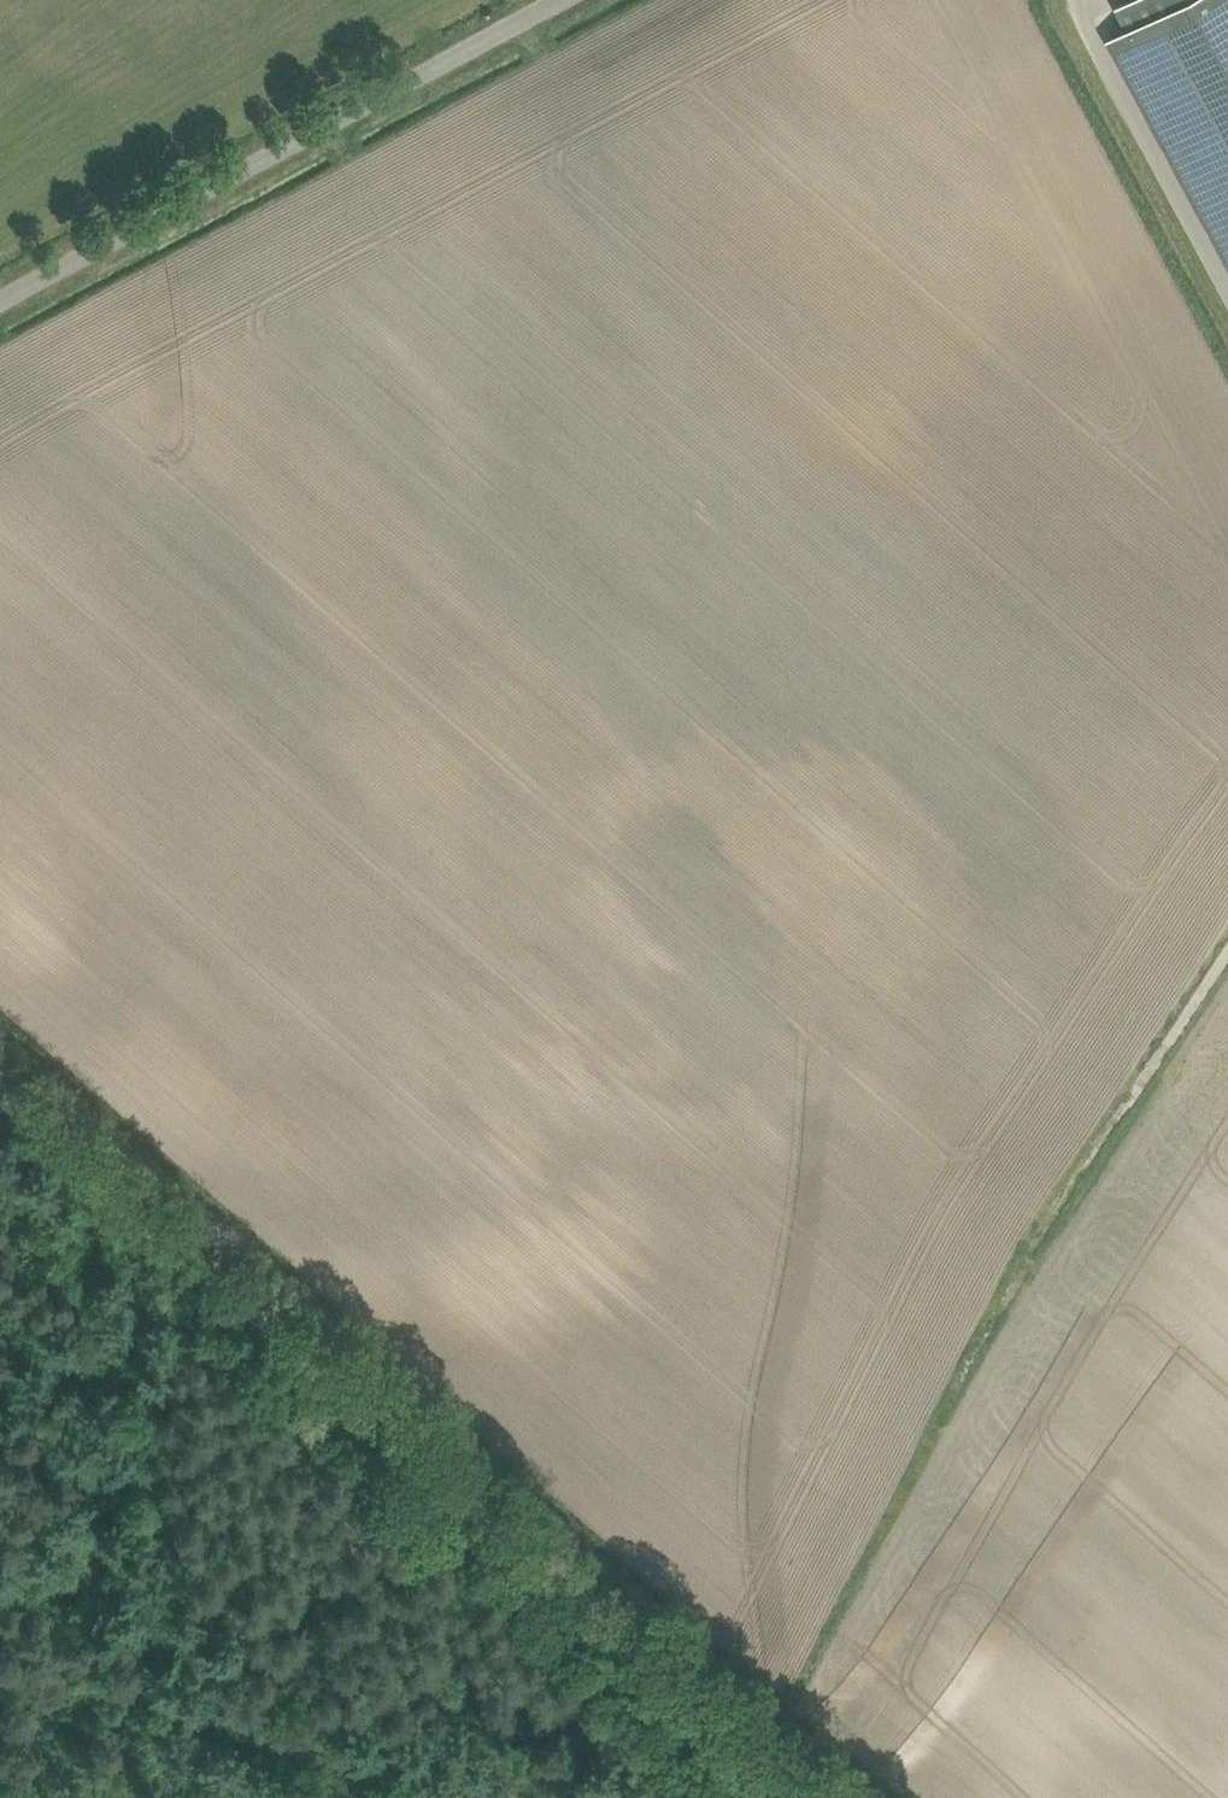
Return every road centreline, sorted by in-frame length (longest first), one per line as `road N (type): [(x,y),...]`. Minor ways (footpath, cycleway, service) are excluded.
road 1 (unclassified): [(805,1797),(0,1091)]
road 2 (unclassified): [(0,302),(561,0)]

